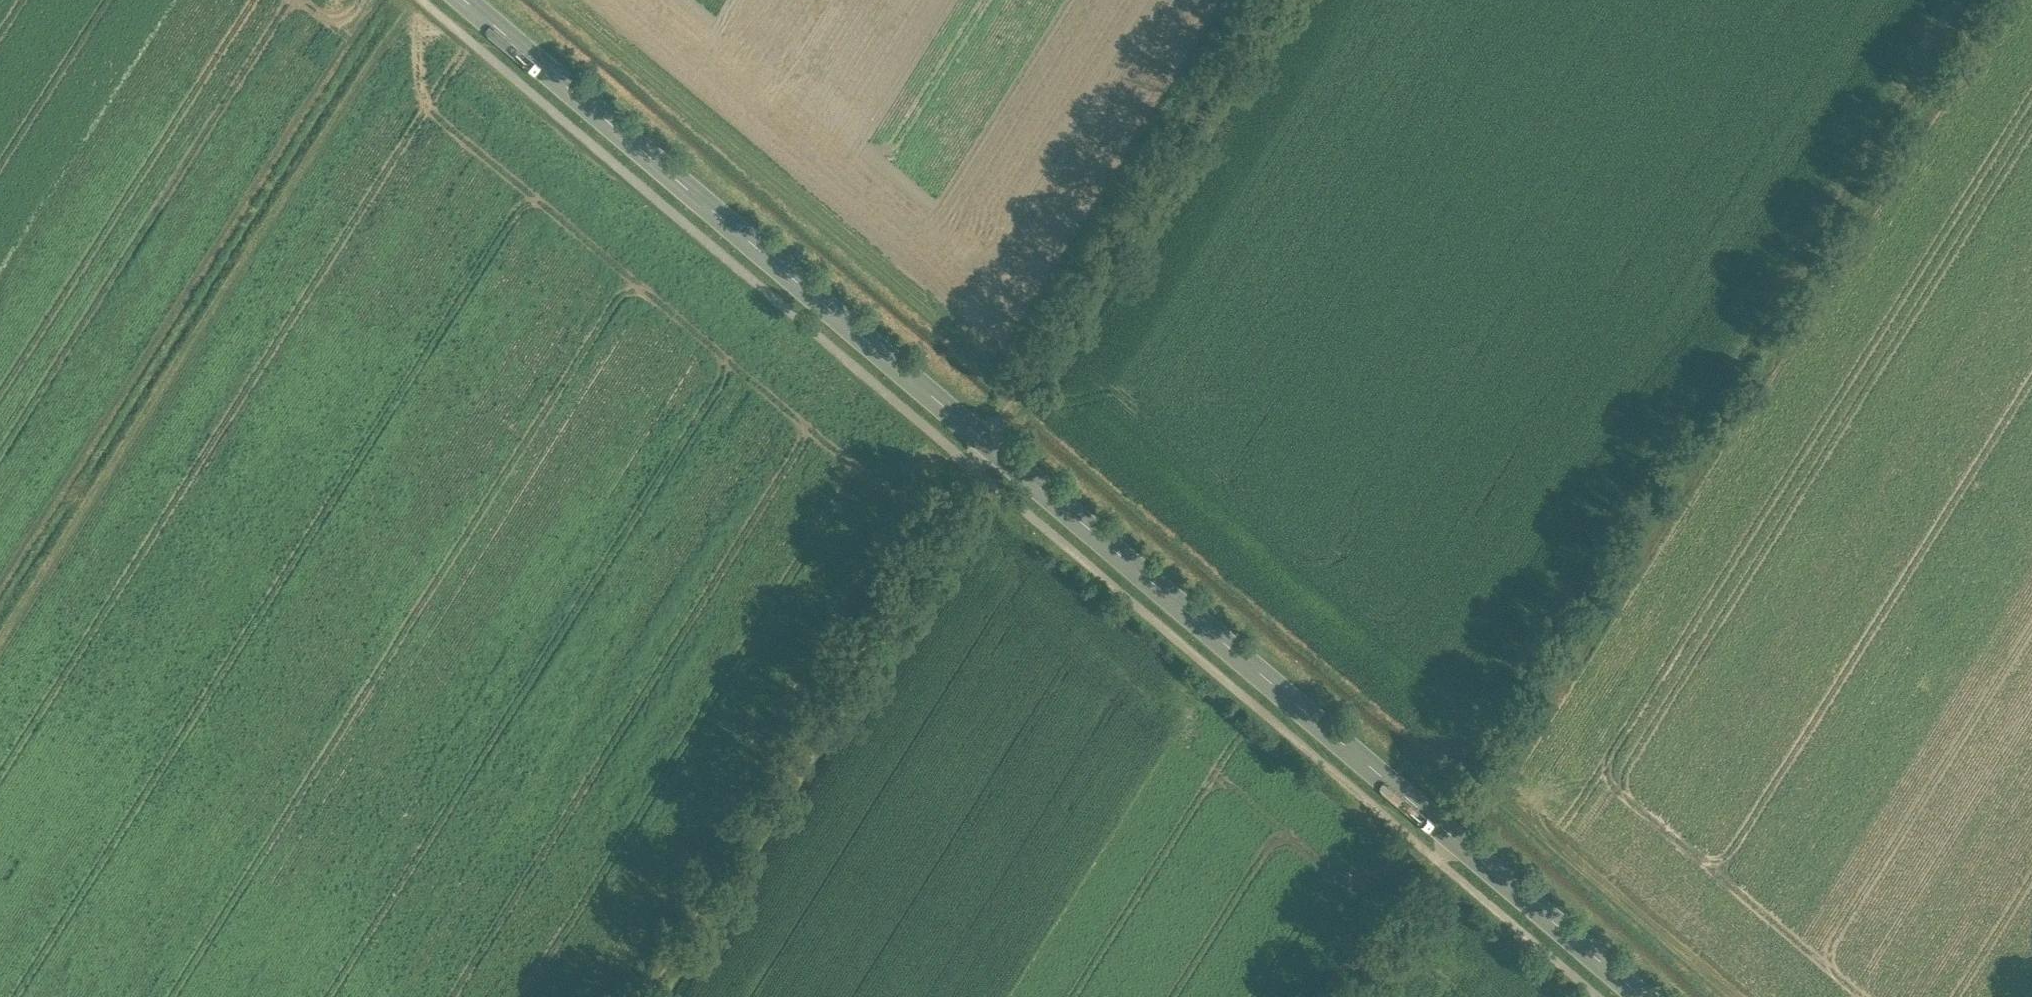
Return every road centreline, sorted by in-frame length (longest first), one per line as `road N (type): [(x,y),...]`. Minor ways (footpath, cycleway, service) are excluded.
road 1 (secondary): [(1636,996),(468,0)]
road 2 (track): [(640,996),(989,442)]
road 3 (track): [(1349,996),(1450,838)]

